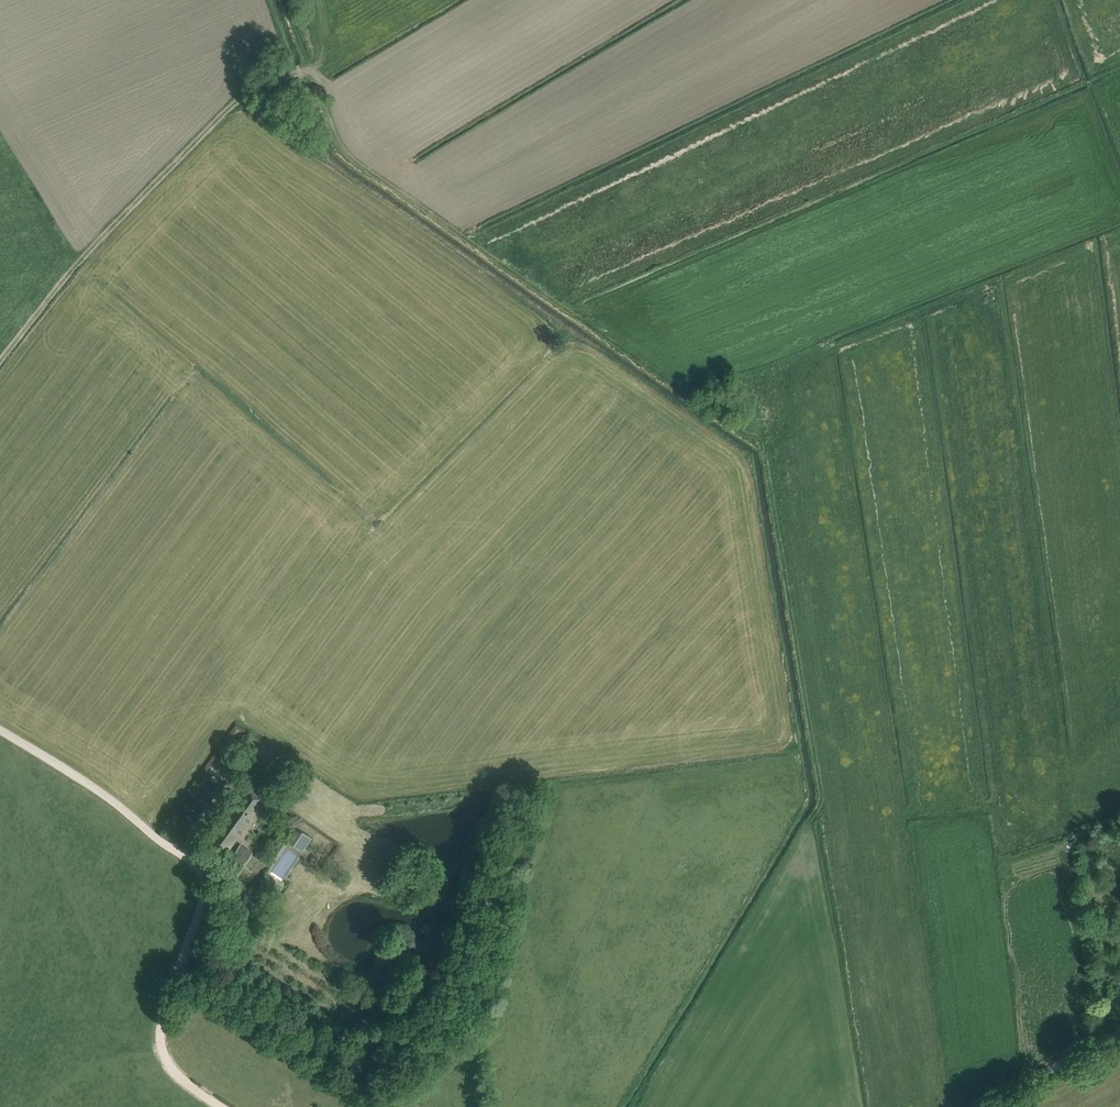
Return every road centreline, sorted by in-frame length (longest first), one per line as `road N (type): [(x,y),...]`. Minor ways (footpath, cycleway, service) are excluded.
road 1 (track): [(285,0),(347,154),(755,440)]
road 2 (track): [(221,1106),(182,1082),(159,1043),(206,886),(202,874),(0,727)]
road 3 (track): [(0,362),(110,229),(243,96),(310,69)]
road 4 (track): [(981,1106),(1119,1032)]

